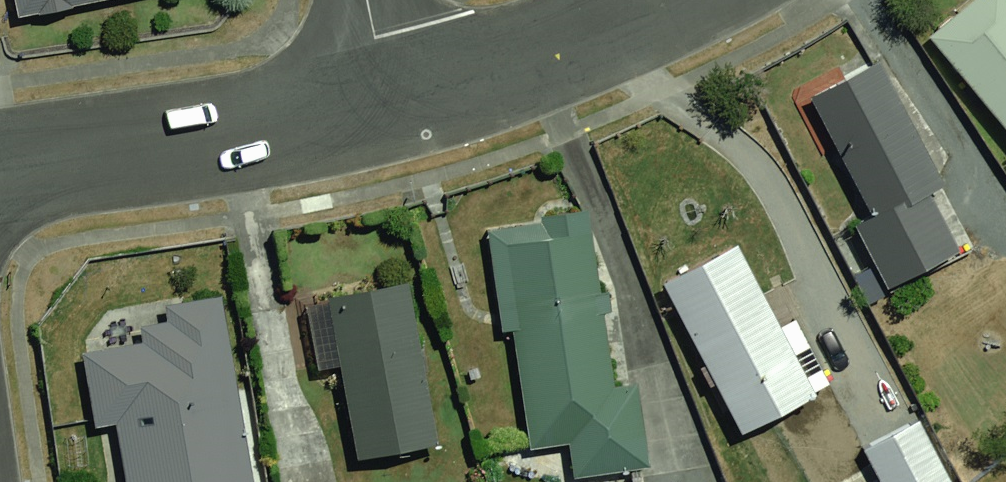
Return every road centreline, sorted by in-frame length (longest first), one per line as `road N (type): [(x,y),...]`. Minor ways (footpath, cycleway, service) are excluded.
road 1 (residential): [(0,164),(391,102)]
road 2 (residential): [(391,102),(545,54),(679,0)]

